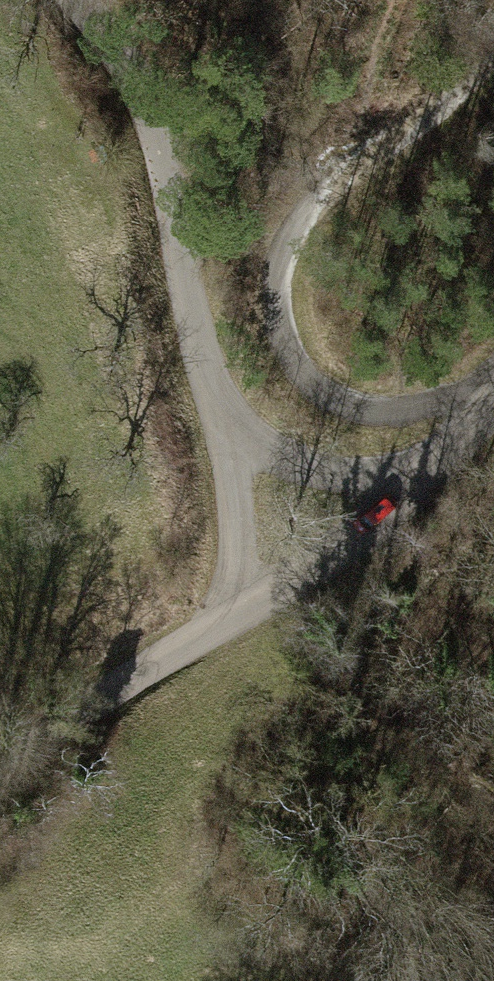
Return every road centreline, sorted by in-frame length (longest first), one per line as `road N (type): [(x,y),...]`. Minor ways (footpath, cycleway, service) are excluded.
road 1 (unclassified): [(229,425),(205,356),(162,143),(98,22),(75,0)]
road 2 (track): [(344,179),(314,205),(280,264),(278,322),(303,376),(329,400),(402,413),(493,382)]
road 3 (unclassified): [(0,786),(244,609)]
road 4 (unclassified): [(244,609),(371,529),(430,474)]
road 5 (unclassified): [(229,425),(279,458),(353,475),(430,474)]
road 6 (track): [(493,57),(455,100),(344,179)]
road 7 (unclassified): [(244,609),(229,425)]

